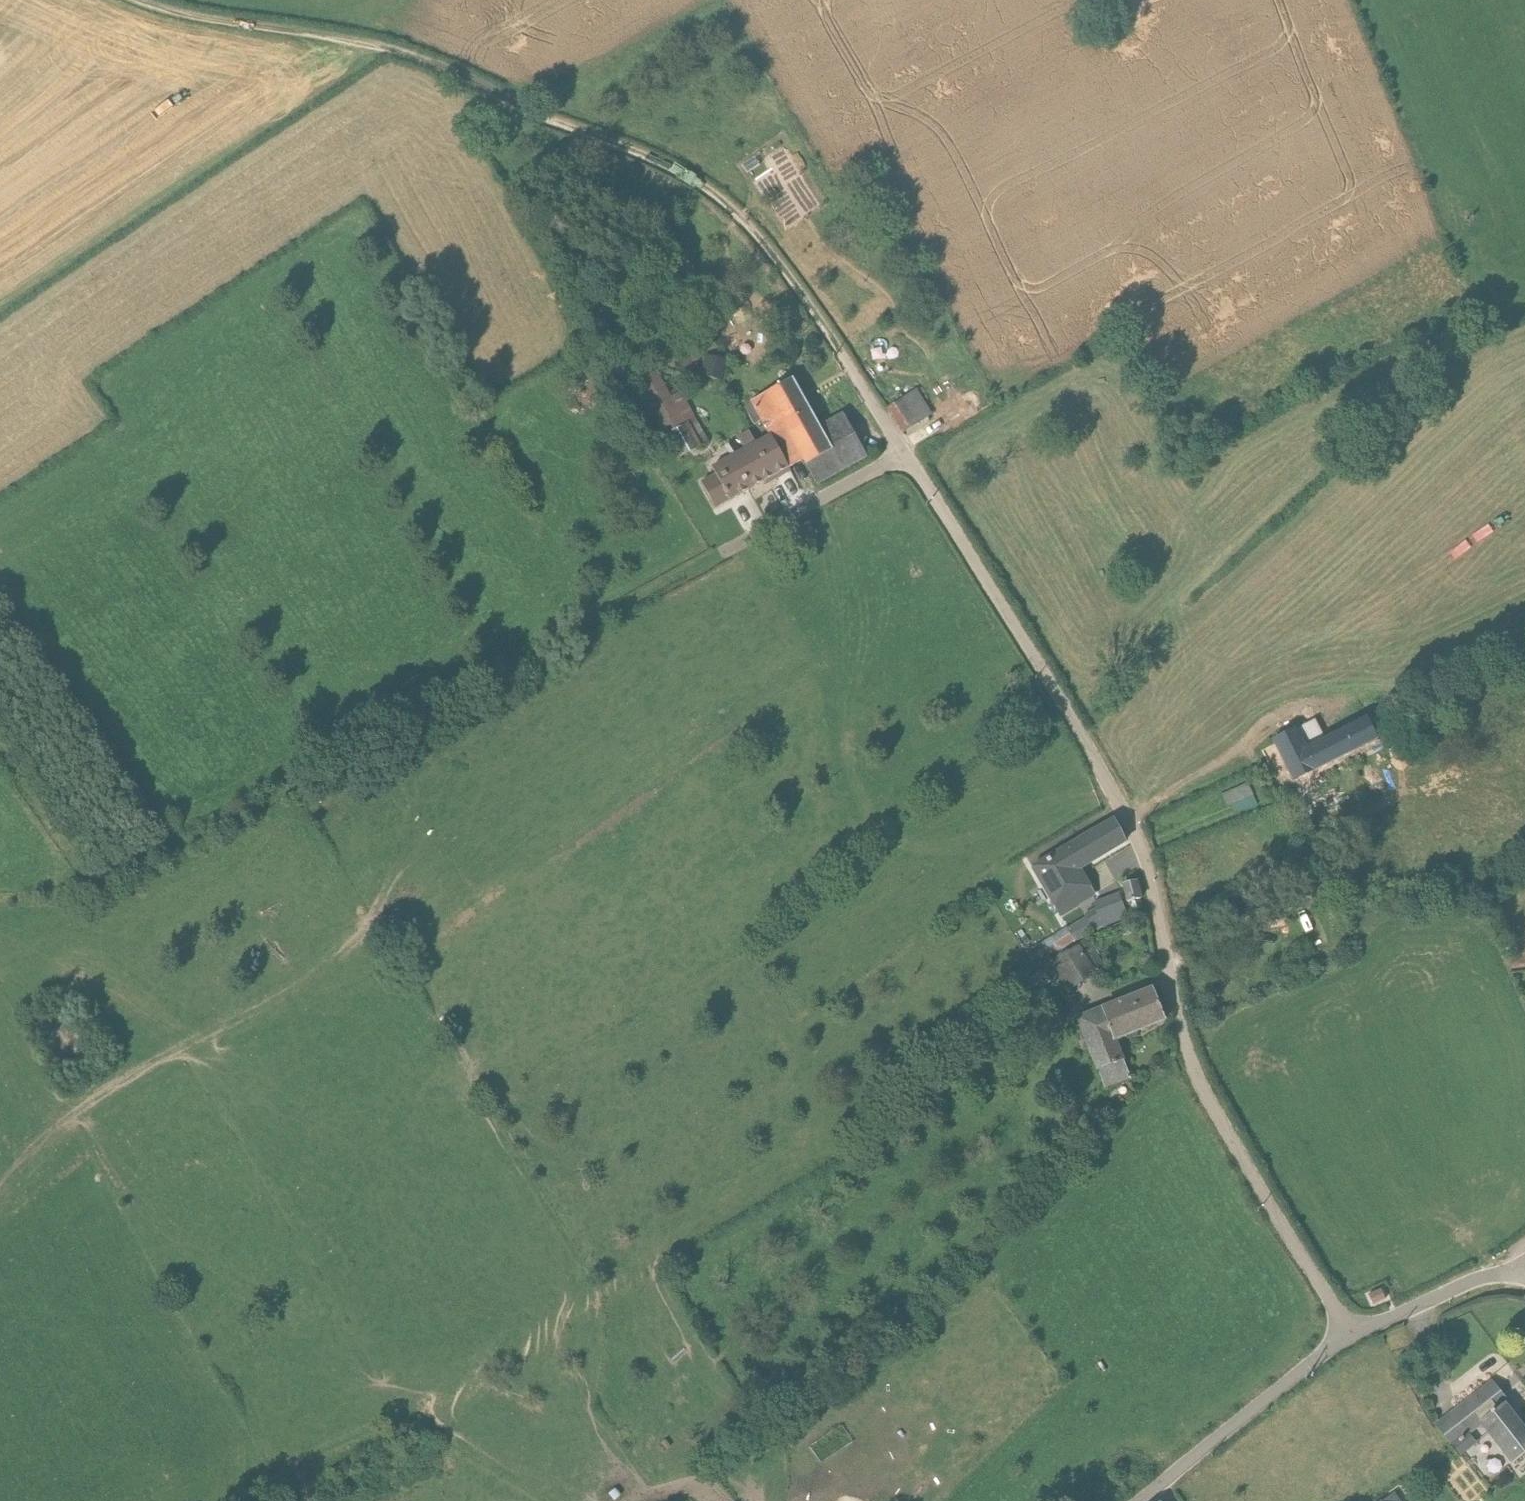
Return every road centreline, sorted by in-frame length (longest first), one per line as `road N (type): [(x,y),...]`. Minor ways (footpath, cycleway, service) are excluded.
road 1 (unclassified): [(1350,1339),(1199,1086),(1134,838),(905,460)]
road 2 (track): [(838,358),(733,216),(652,166),(394,58),(184,20),(124,0)]
road 3 (unclassified): [(1139,1500),(1350,1339)]
road 4 (unclassified): [(905,460),(721,559)]
road 5 (unclassified): [(1350,1339),(1507,1275)]
road 6 (unclassified): [(905,460),(838,358)]

